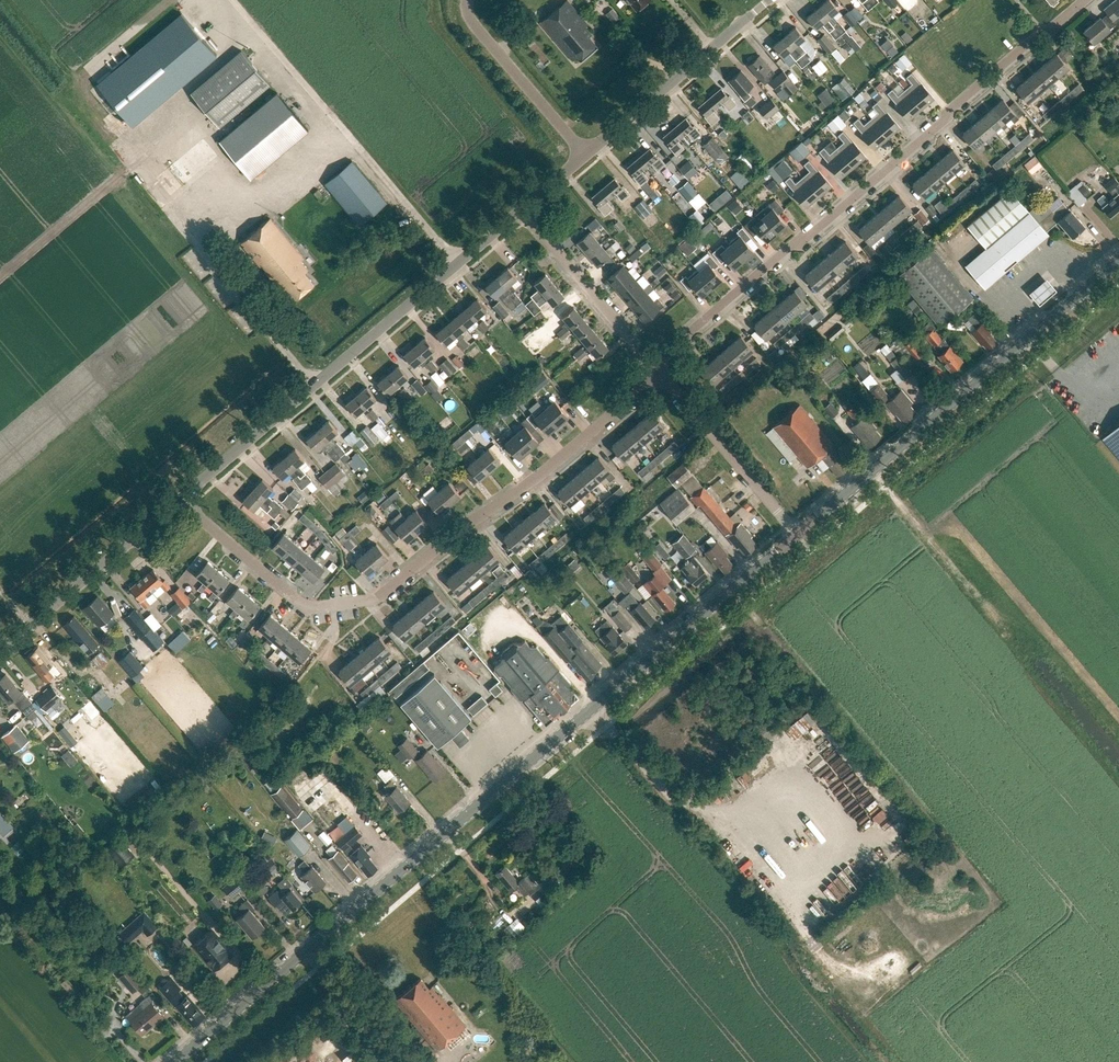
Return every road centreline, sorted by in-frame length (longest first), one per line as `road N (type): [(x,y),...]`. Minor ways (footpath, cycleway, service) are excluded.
road 1 (tertiary): [(175,1061),(796,534)]
road 2 (residential): [(180,499),(303,604),(378,599),(549,470),(646,387),(656,369)]
road 3 (residential): [(656,369),(1083,0)]
road 4 (unclassified): [(180,499),(523,209)]
road 5 (tertiary): [(796,534),(1118,261)]
road 6 (track): [(457,264),(233,0)]
road 7 (unclassified): [(585,156),(769,0)]
road 8 (unclassified): [(0,654),(180,499)]
road 9 (residential): [(796,534),(656,369)]
road 10 (residential): [(656,369),(523,209)]
road 11 (residential): [(585,156),(469,18),(469,0)]

